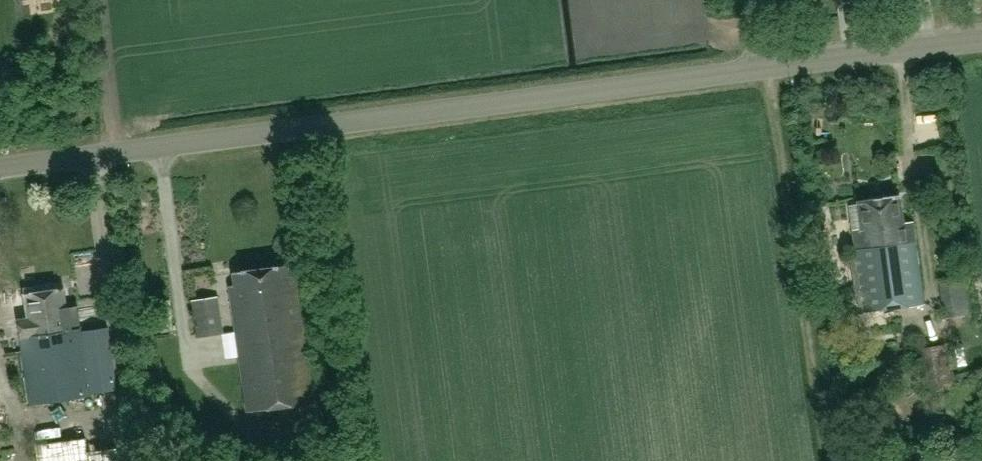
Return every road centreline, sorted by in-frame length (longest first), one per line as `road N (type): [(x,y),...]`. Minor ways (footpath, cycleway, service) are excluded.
road 1 (unclassified): [(0,169),(981,43)]

